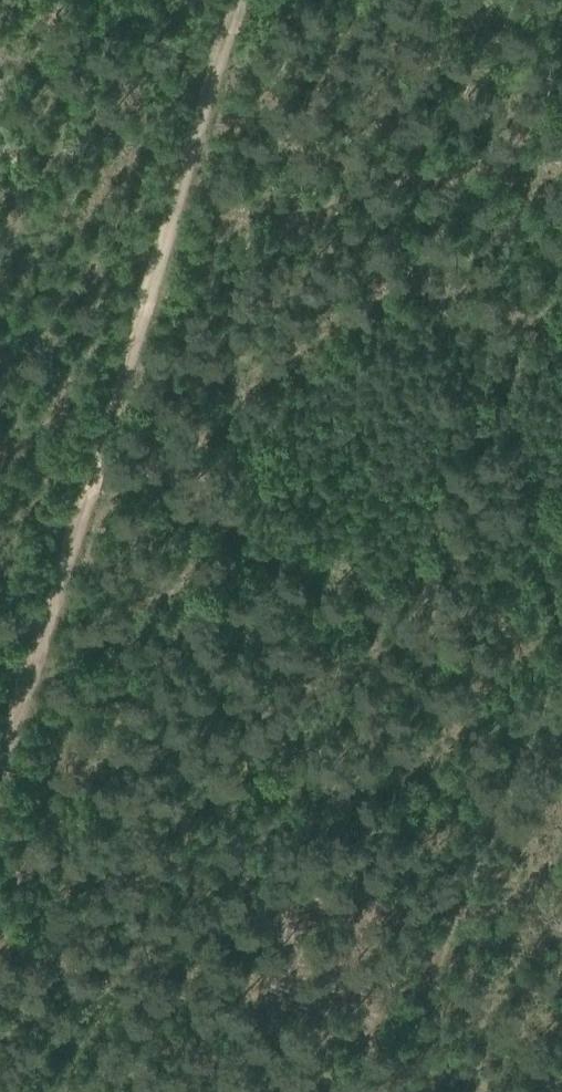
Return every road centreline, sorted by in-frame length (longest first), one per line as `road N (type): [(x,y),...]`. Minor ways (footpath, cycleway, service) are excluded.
road 1 (track): [(35,662),(232,0)]

